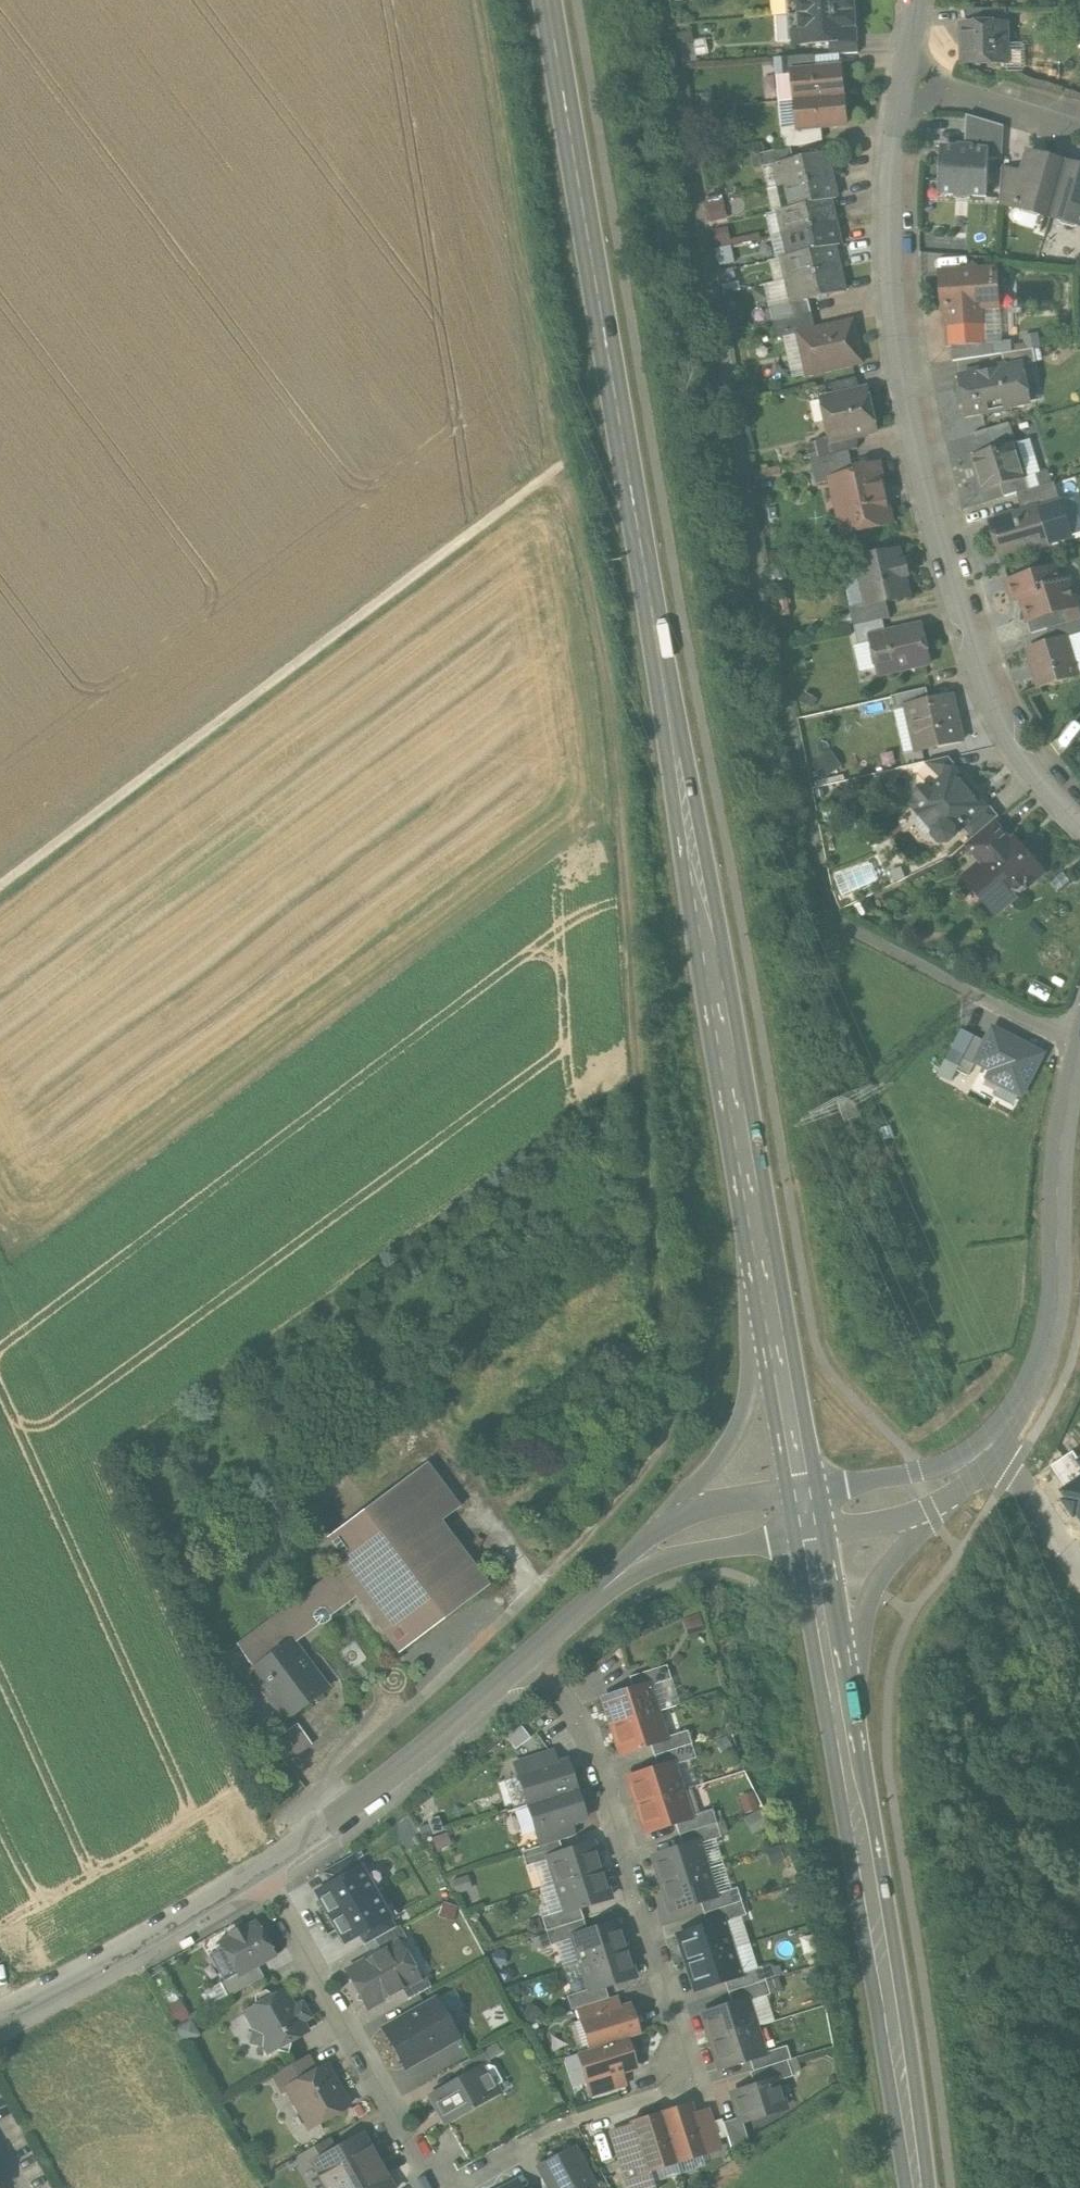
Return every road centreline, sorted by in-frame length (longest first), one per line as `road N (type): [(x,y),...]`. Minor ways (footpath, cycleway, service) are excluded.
road 1 (track): [(485,0),(528,169),(562,455),(617,744),(667,1379),(668,1422),(654,1458),(535,1590)]
road 2 (secondary): [(771,1301),(550,0)]
road 3 (track): [(659,0),(823,900),(837,922),(1079,1044)]
road 4 (residential): [(1079,825),(1058,807),(999,726),(933,513),(890,255),(907,89)]
road 5 (residential): [(529,1653),(587,1738),(696,2081),(558,2132),(456,2187)]
road 6 (track): [(564,466),(0,890)]
road 7 (residential): [(918,1495),(970,1469),(1007,1432),(1040,1371),(1058,1288),(1061,1171),(1079,1043)]
road 8 (secondary): [(920,2187),(841,1707)]
road 9 (residential): [(262,1873),(439,2187)]
road 10 (residential): [(529,1653),(313,1839),(262,1873)]
road 11 (residential): [(262,1873),(0,2016)]
road 12 (secondary): [(771,1301),(737,1437),(639,1558)]
road 13 (secondary): [(841,1707),(870,1590),(908,1539),(918,1495)]
road 14 (secondary): [(808,1513),(771,1301)]
road 15 (secondary): [(841,1707),(808,1513)]
road 16 (residential): [(1079,128),(1000,102),(907,89)]
road 17 (residential): [(808,1513),(639,1558)]
road 18 (residential): [(639,1558),(529,1653)]

